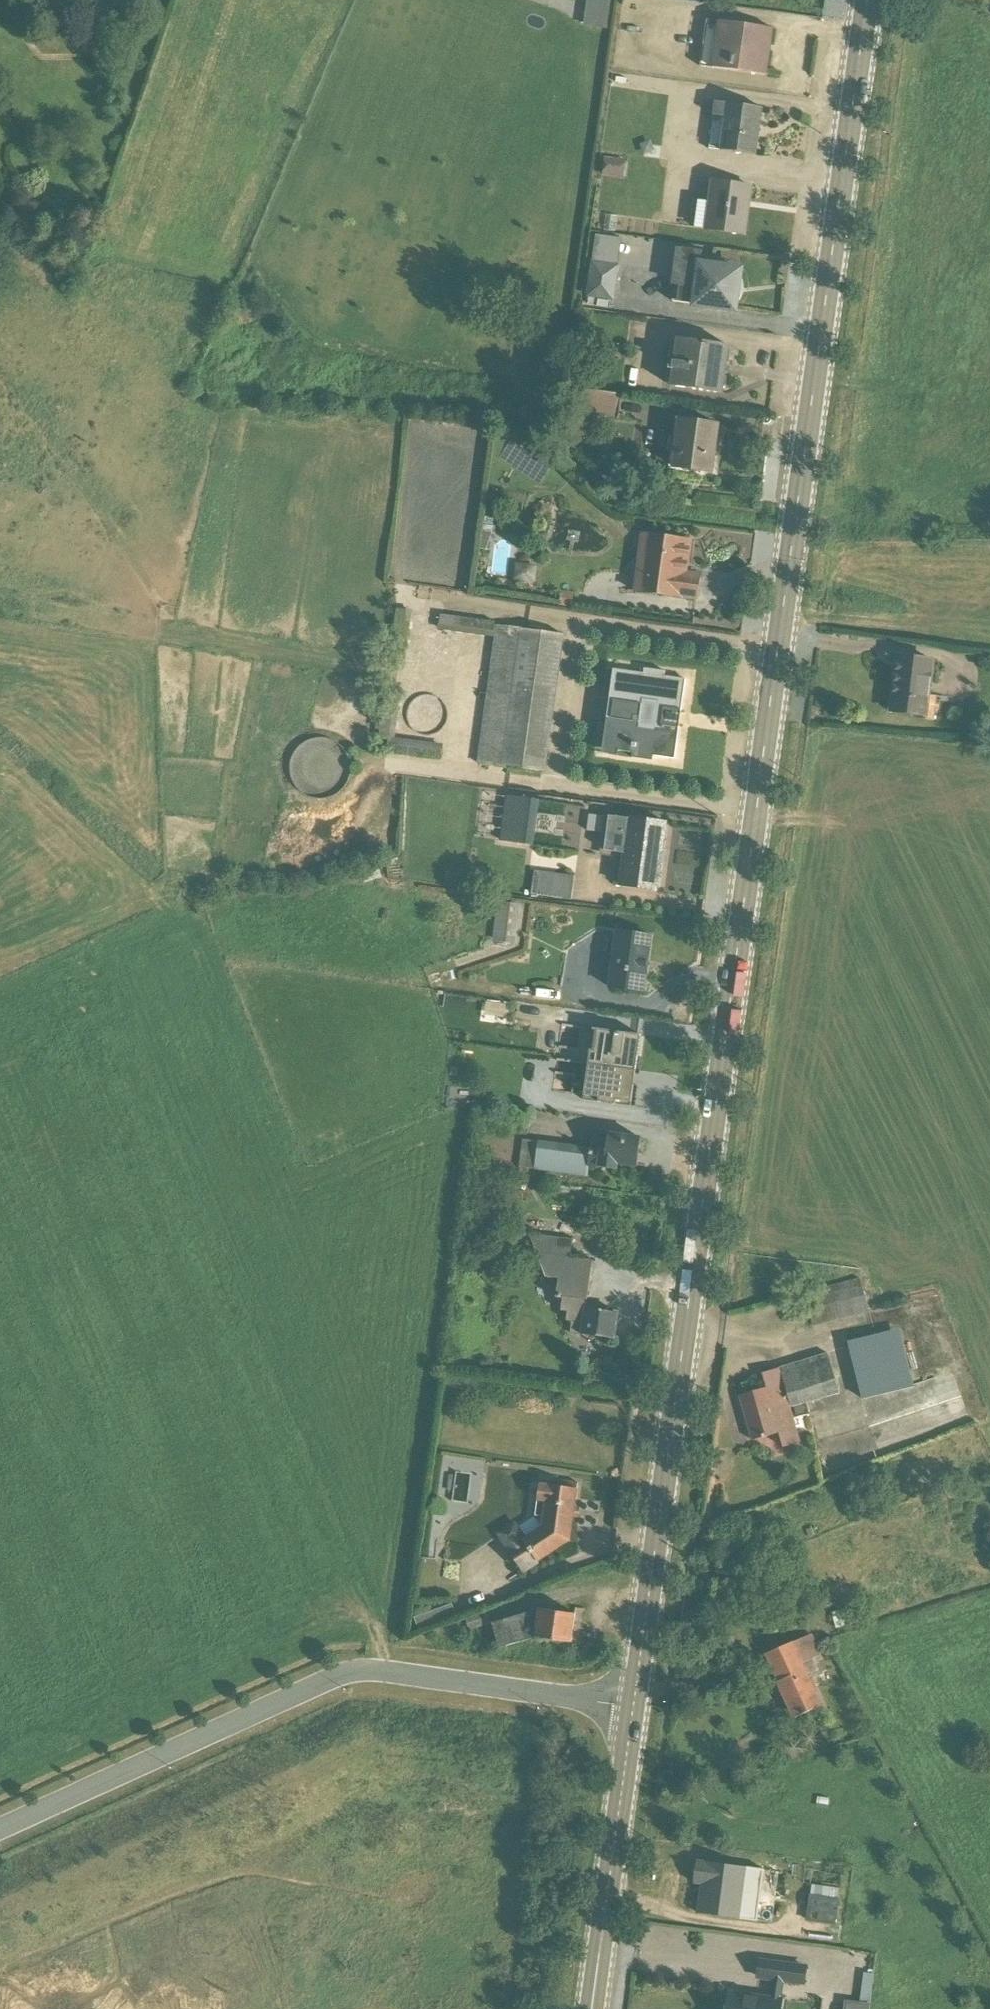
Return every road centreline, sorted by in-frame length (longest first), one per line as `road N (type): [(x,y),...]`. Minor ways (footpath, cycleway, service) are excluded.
road 1 (primary): [(633,1708),(868,0)]
road 2 (residential): [(633,1708),(403,1676),(339,1675),(0,1829)]
road 3 (track): [(0,610),(393,678)]
road 4 (primary): [(592,2008),(633,1708)]

